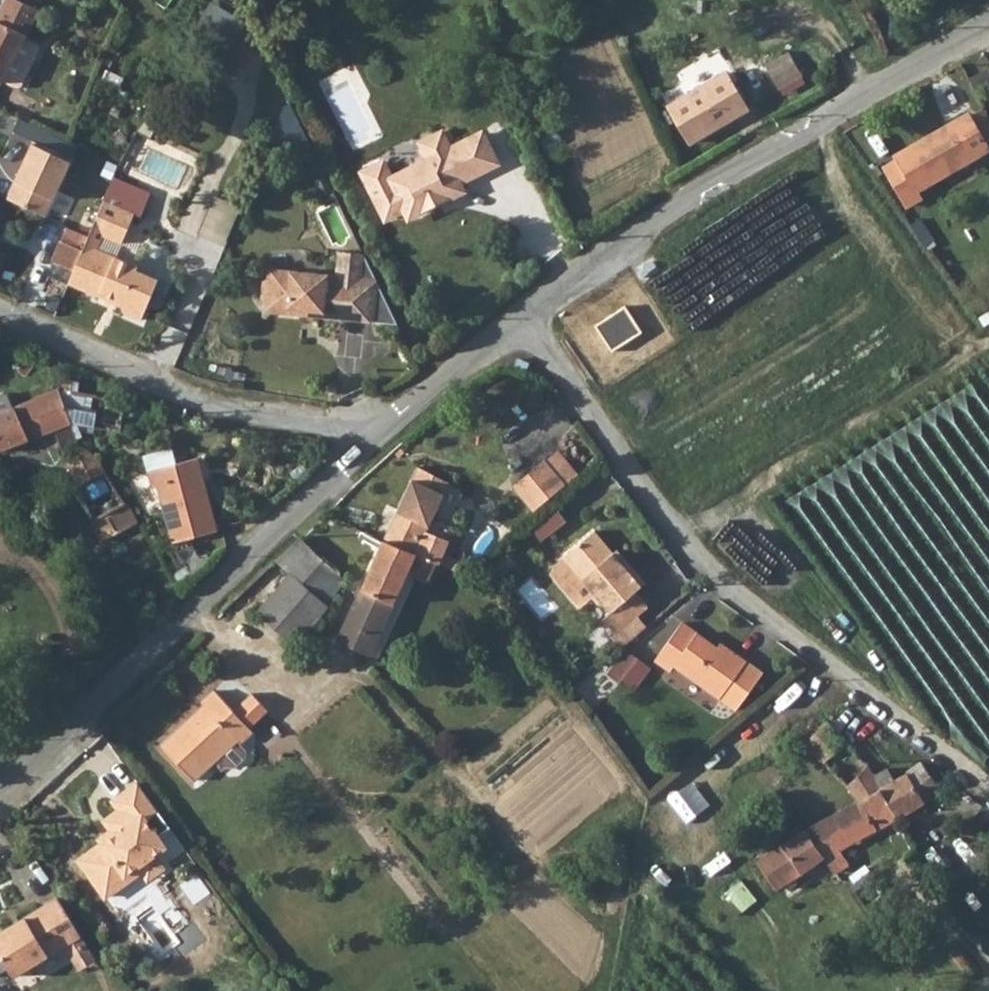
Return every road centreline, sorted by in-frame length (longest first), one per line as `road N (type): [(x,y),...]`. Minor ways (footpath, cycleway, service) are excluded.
road 1 (residential): [(517,316),(575,272),(988,24)]
road 2 (residential): [(0,791),(382,434)]
road 3 (residential): [(517,316),(672,543),(806,655)]
road 4 (residential): [(0,308),(183,394),(382,434)]
road 5 (track): [(806,655),(988,797)]
road 6 (residential): [(382,434),(517,316)]

